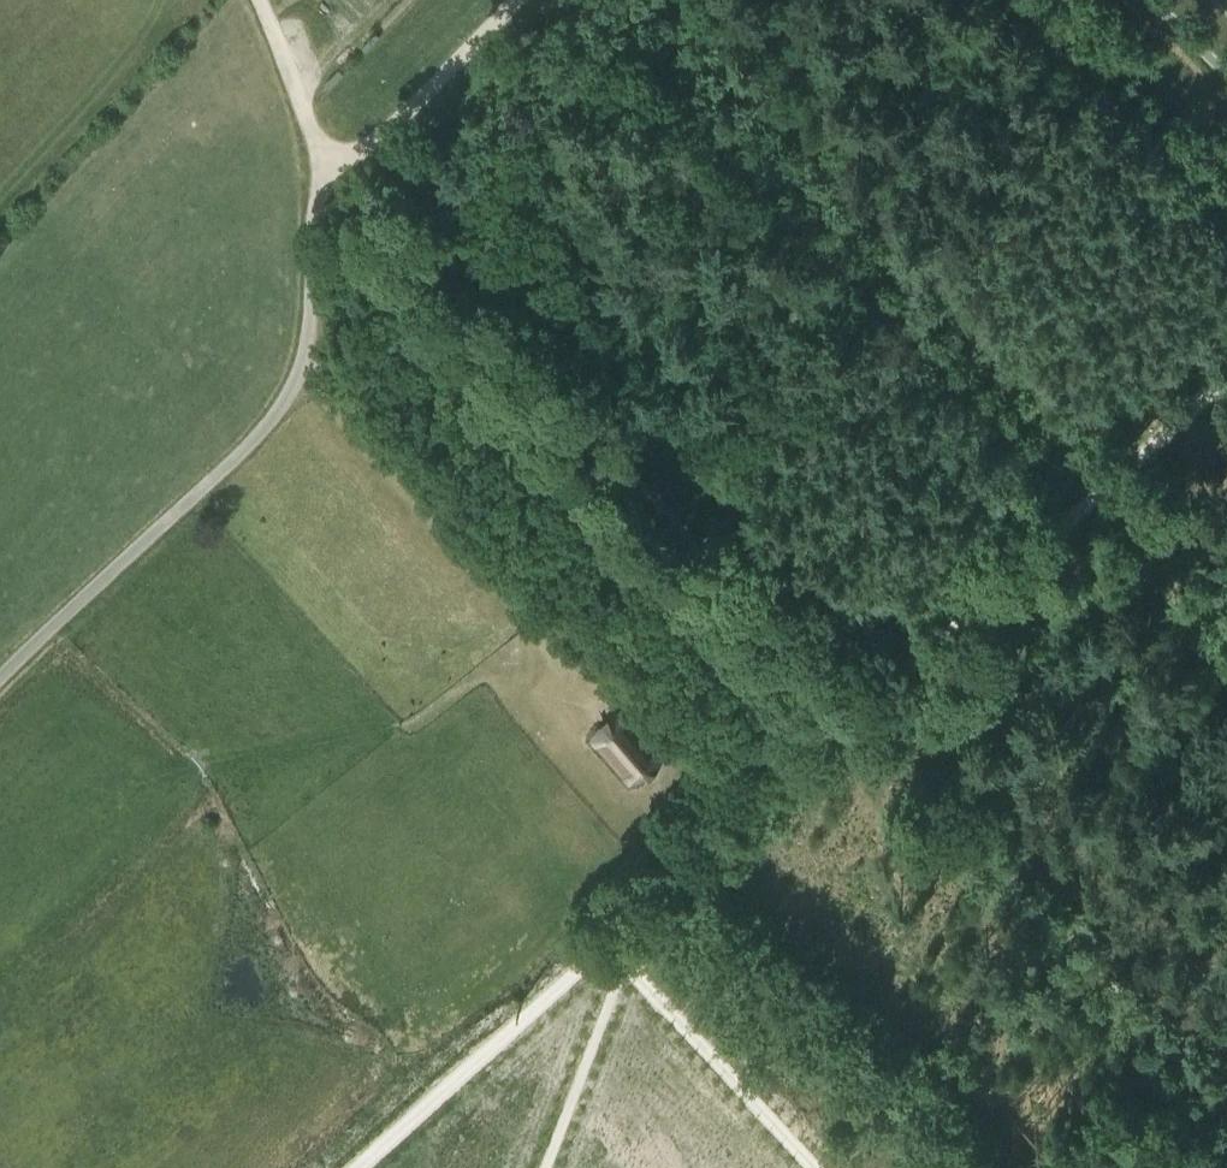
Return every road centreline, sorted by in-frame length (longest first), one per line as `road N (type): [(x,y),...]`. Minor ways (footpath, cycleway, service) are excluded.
road 1 (track): [(509,0),(307,203),(308,336),(280,409),(0,686)]
road 2 (track): [(849,712),(1226,355)]
road 3 (track): [(255,0),(299,108),(334,170)]

